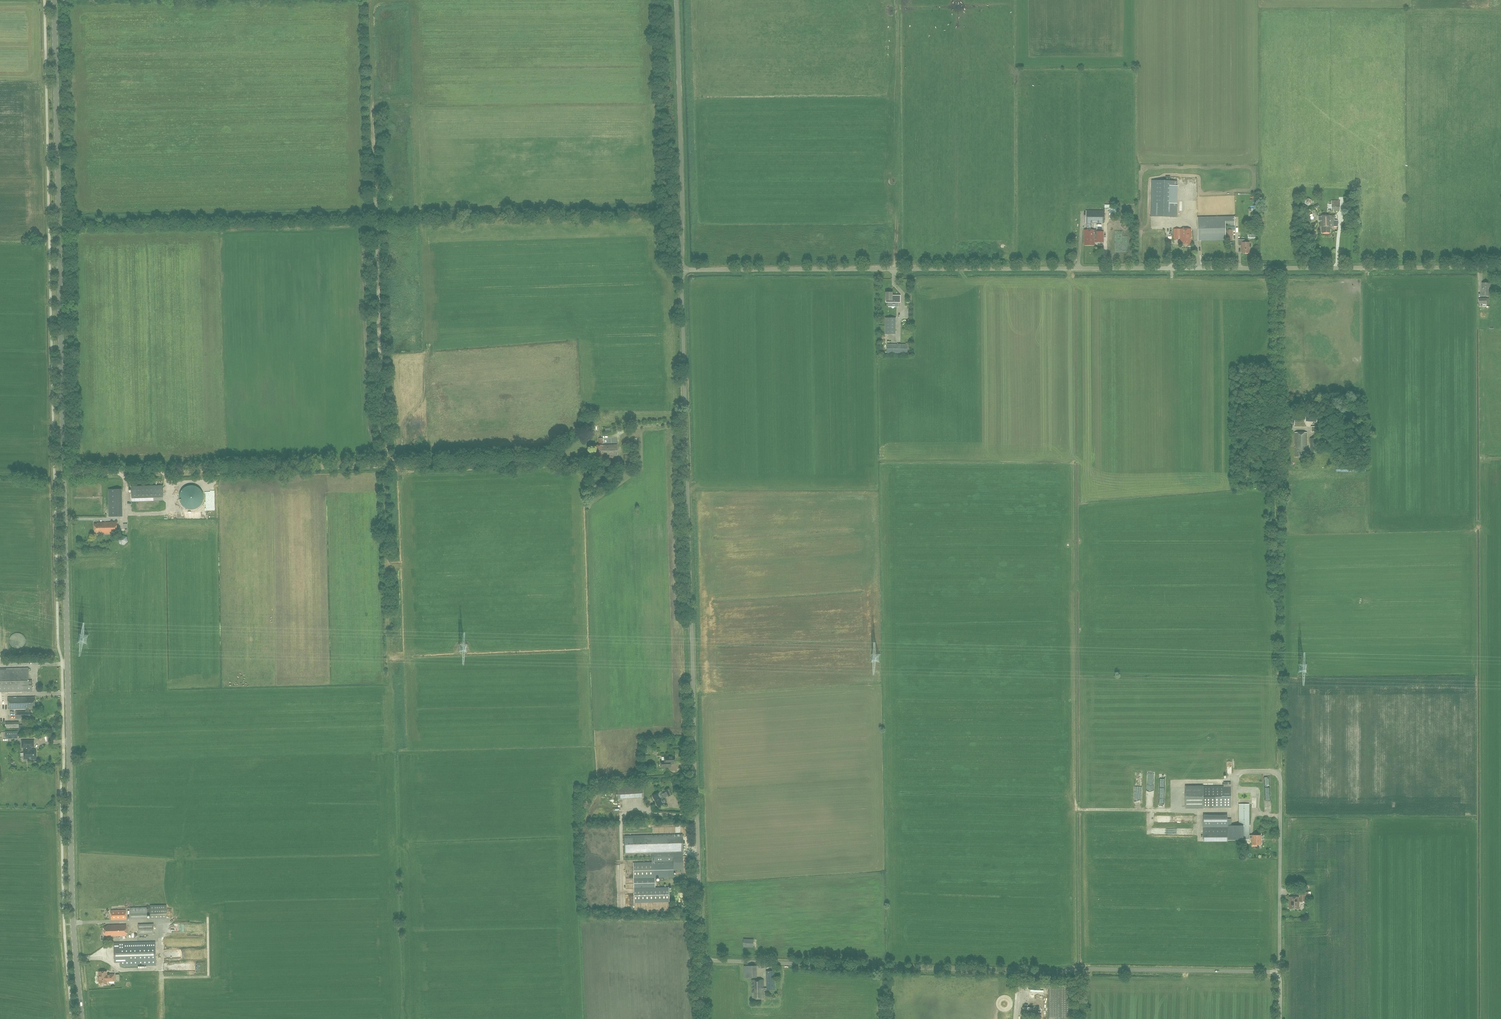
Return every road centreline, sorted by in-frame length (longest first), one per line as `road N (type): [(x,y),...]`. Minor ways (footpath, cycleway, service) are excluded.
road 1 (unclassified): [(1280,972),(703,961),(682,271)]
road 2 (tertiary): [(83,1018),(73,920),(54,0)]
road 3 (unclassified): [(1277,268),(682,271)]
road 4 (unclassified): [(682,271),(676,0)]
road 5 (unclassified): [(1500,267),(1277,268)]
road 6 (unclassified): [(1280,972),(1280,769)]
road 7 (unclassified): [(1277,431),(1277,268)]

